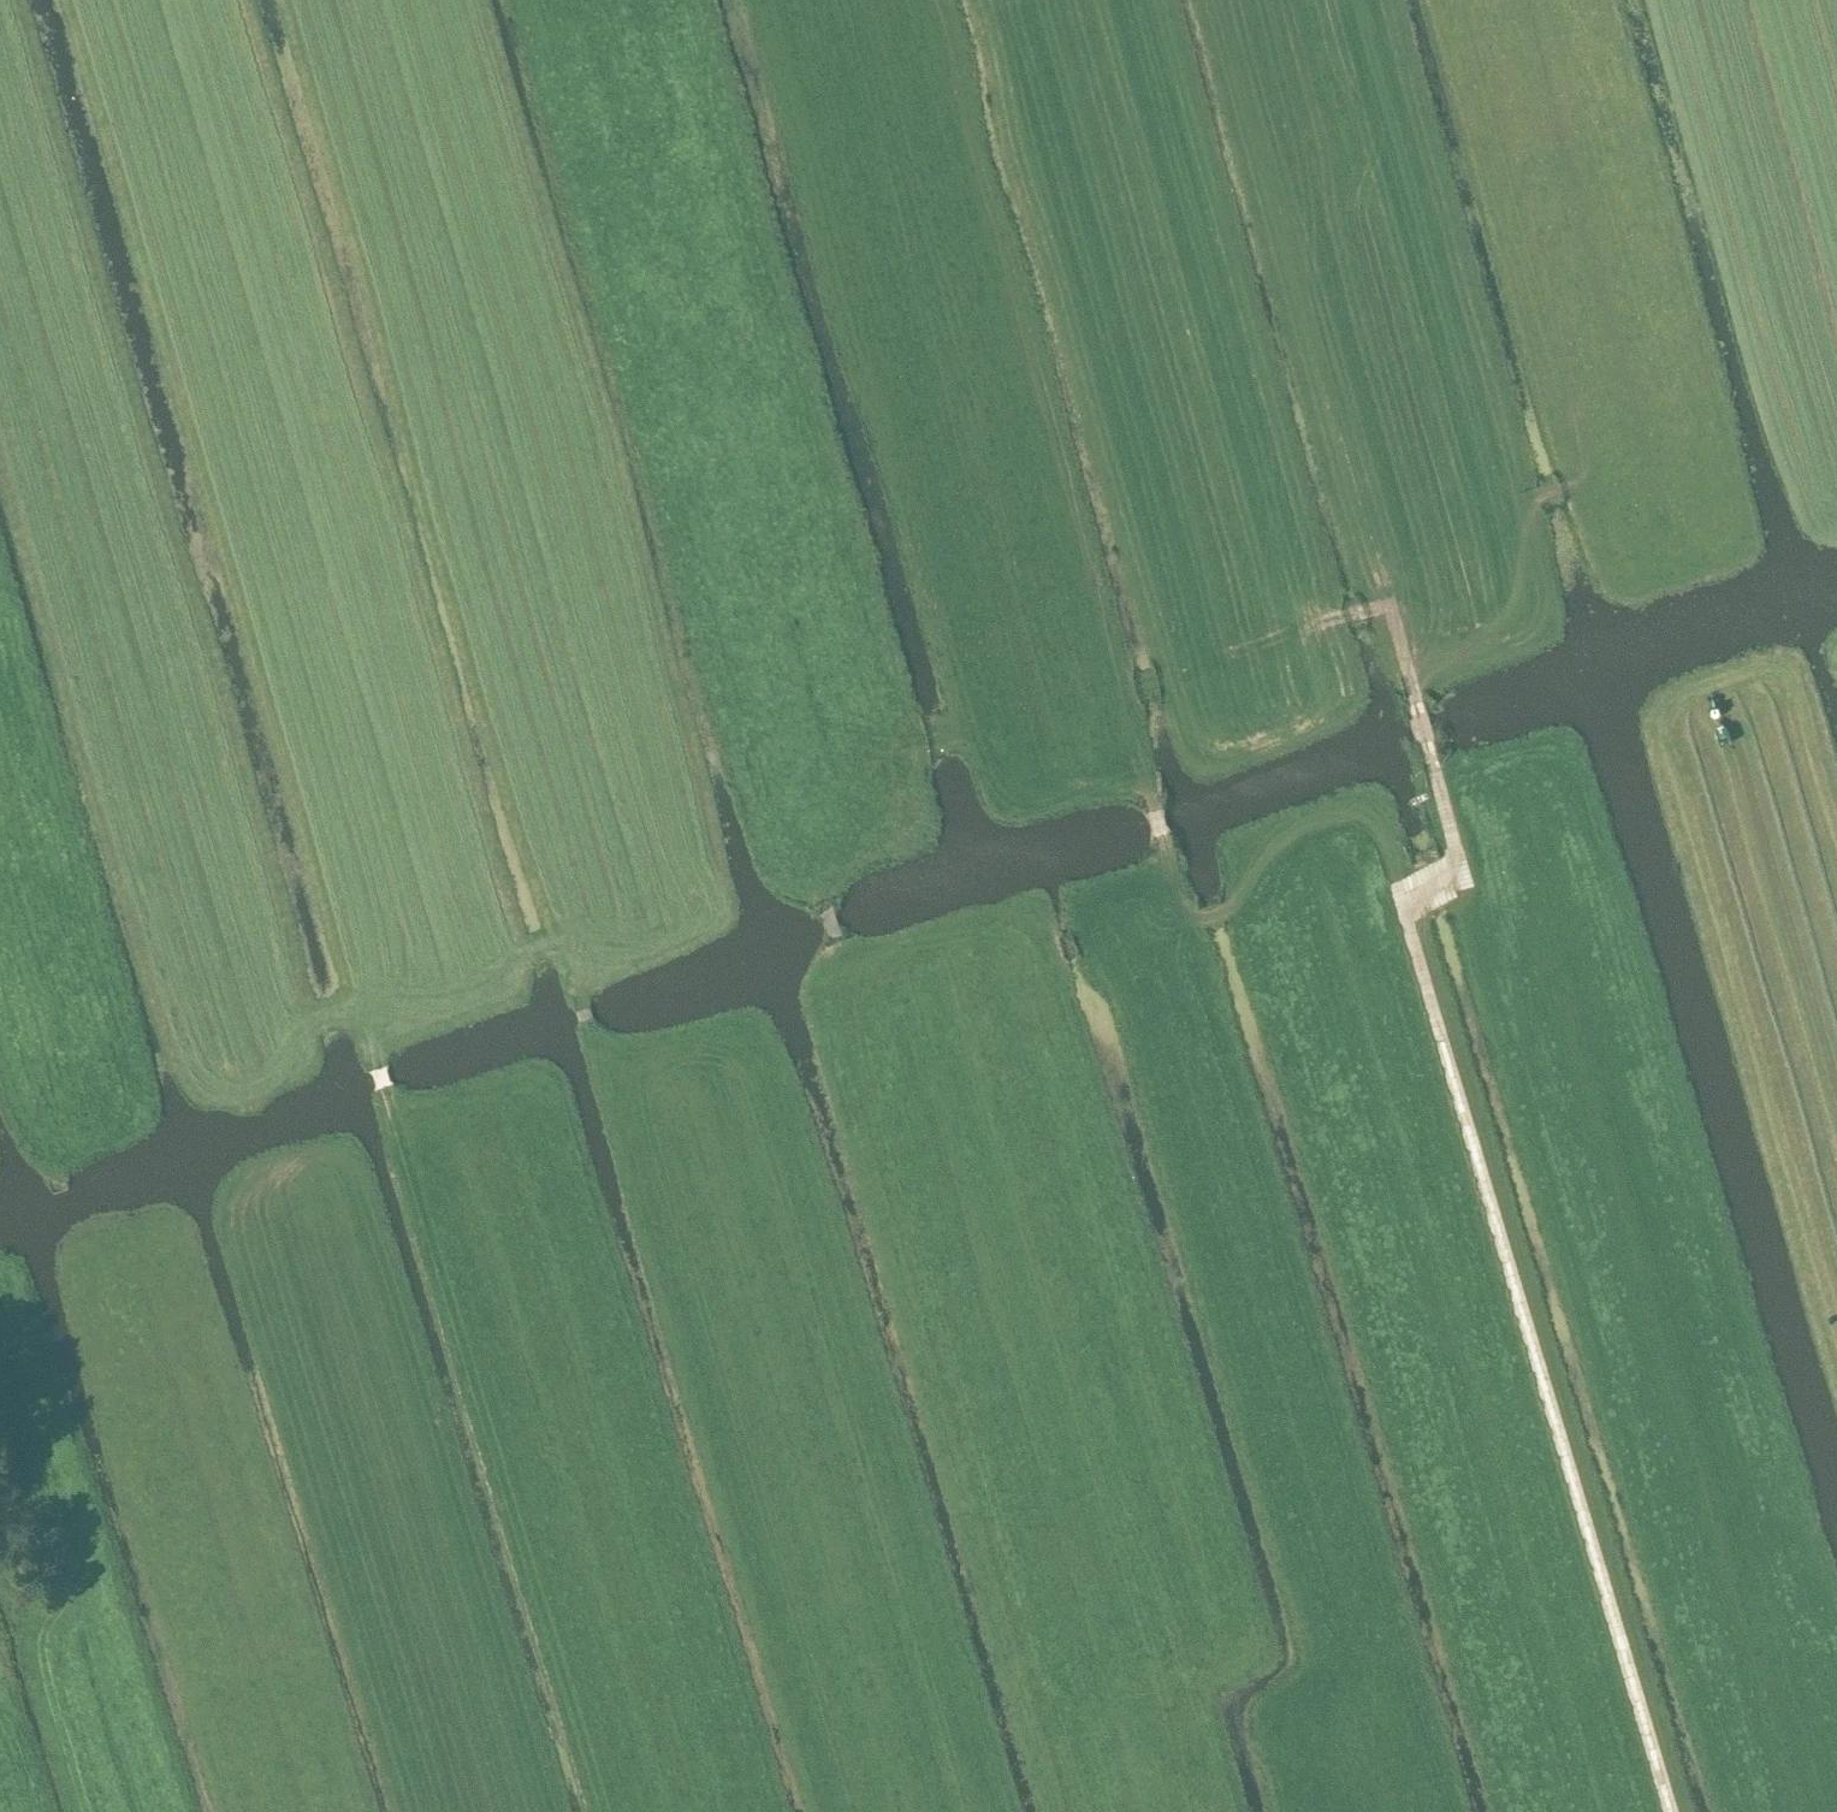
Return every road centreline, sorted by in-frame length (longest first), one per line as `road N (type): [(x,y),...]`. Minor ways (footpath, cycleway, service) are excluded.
road 1 (track): [(1670,1811),(1412,947)]

